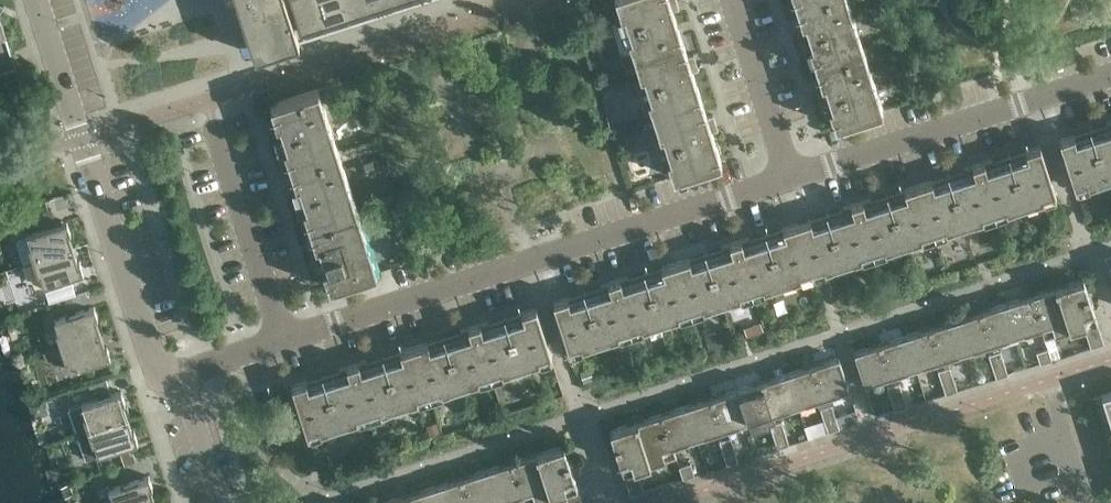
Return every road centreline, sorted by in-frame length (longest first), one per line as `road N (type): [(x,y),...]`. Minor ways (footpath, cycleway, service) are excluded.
road 1 (residential): [(283,339),(790,177)]
road 2 (residential): [(180,373),(153,357),(37,0)]
road 3 (residential): [(790,177),(1110,73)]
road 4 (residential): [(283,339),(213,123)]
road 5 (residential): [(790,177),(733,0)]
road 6 (residential): [(221,502),(180,373)]

